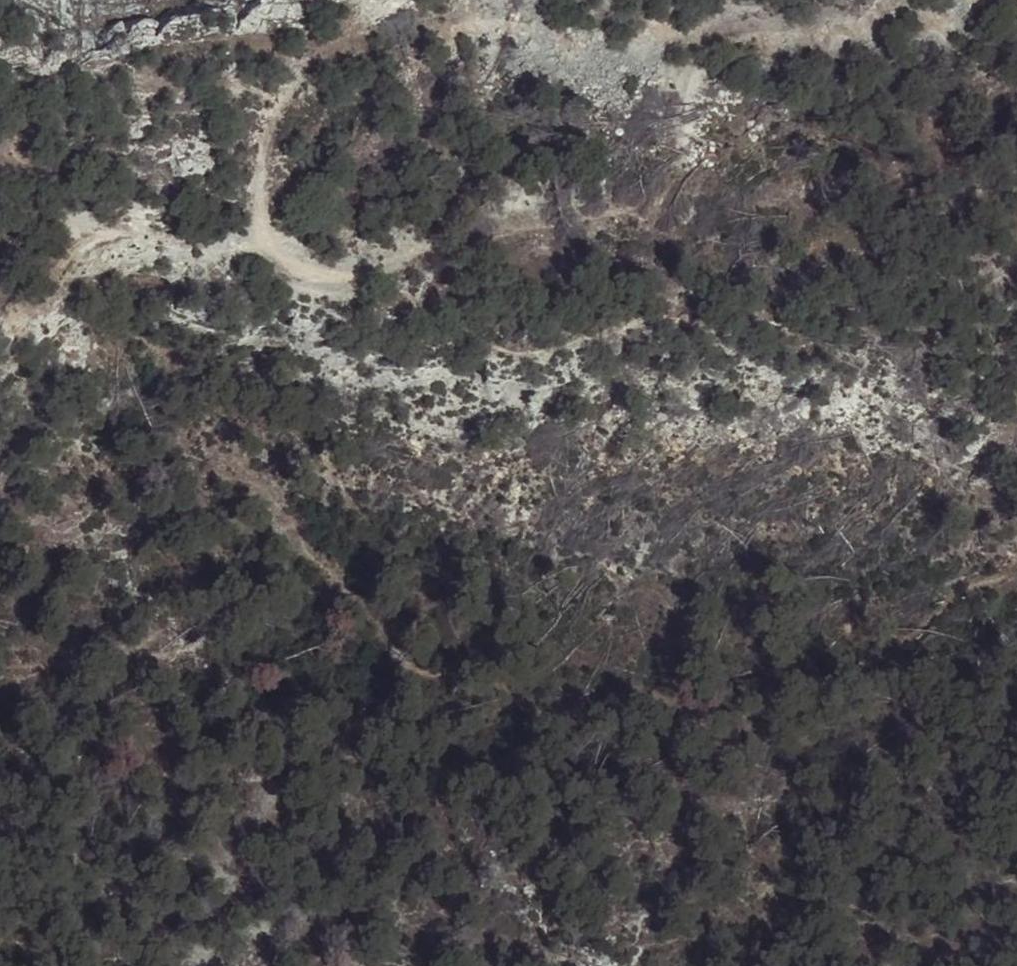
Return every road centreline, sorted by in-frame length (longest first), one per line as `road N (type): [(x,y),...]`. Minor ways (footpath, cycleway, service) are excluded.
road 1 (track): [(1016,268),(961,268),(542,337),(451,314),(370,264),(297,263),(261,221),(258,171),(282,100),(355,27)]

